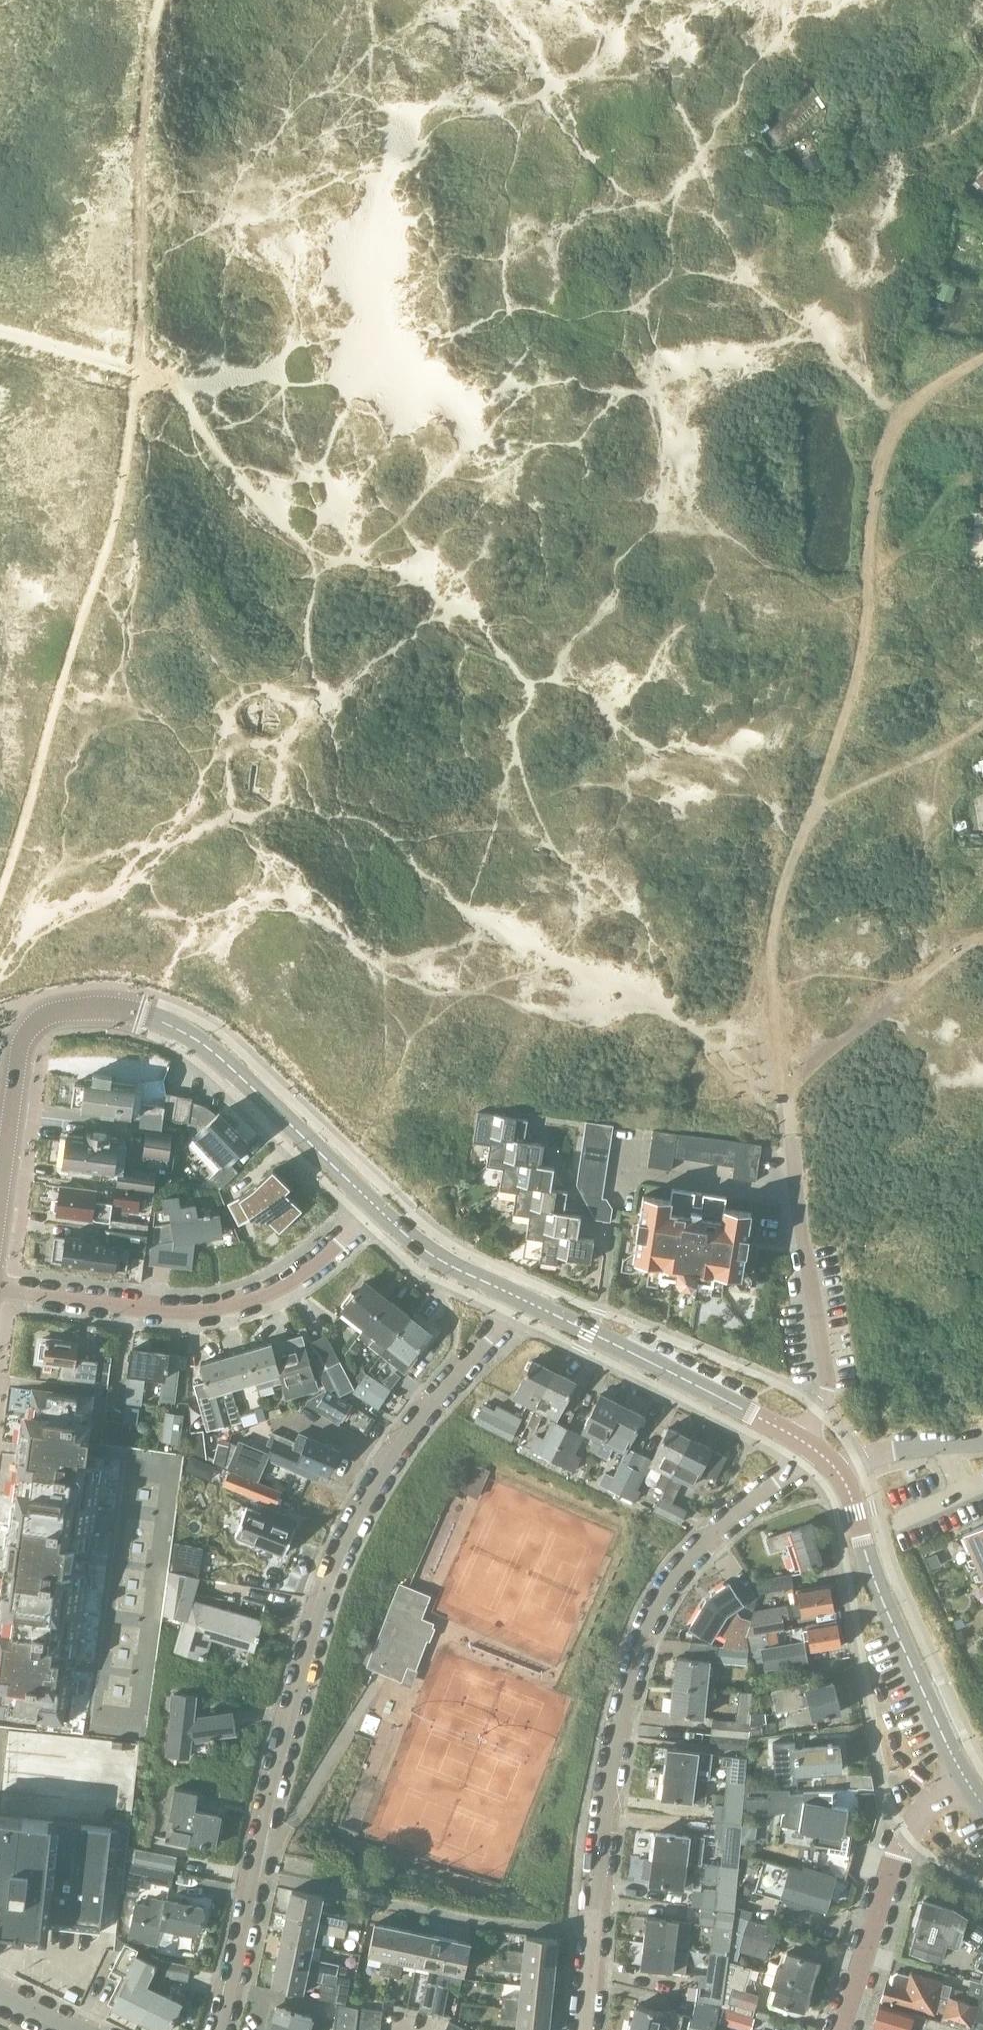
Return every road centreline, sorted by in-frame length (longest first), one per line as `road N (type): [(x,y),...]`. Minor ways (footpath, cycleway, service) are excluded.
road 1 (residential): [(232,2029),(286,1746),(323,1609),(382,1476),(520,1298)]
road 2 (track): [(782,1087),(777,906),(857,666),(887,444),(906,410),(982,367)]
road 3 (residential): [(809,1446),(803,1462),(710,1533),(646,1625),(607,1785),(582,2029)]
road 4 (secondary): [(0,1195),(23,1041),(47,1015),(99,1008),(173,1026),(208,1048),(372,1206)]
road 5 (residential): [(0,1295),(235,1311),(300,1279),(372,1206)]
road 6 (secondary): [(964,1780),(874,1580),(858,1510),(839,1472)]
road 7 (secondary): [(809,1446),(520,1298)]
road 8 (residential): [(847,2029),(906,1832),(964,1780)]
road 9 (track): [(782,1087),(820,1064),(964,941),(982,937)]
road 10 (secondary): [(520,1298),(427,1255),(372,1206)]
road 11 (residential): [(862,1460),(982,1442)]

